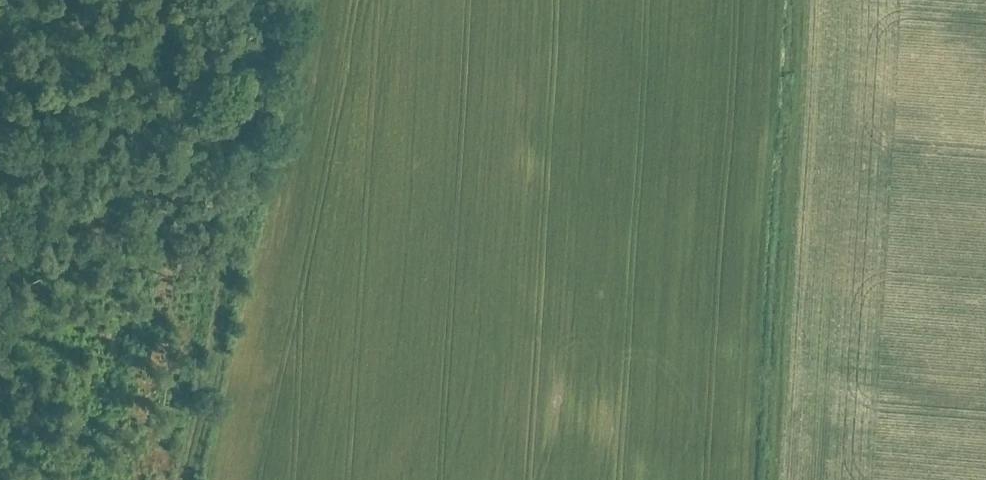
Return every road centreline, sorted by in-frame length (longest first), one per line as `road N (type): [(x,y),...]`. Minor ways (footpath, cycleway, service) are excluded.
road 1 (track): [(277,0),(185,479)]

